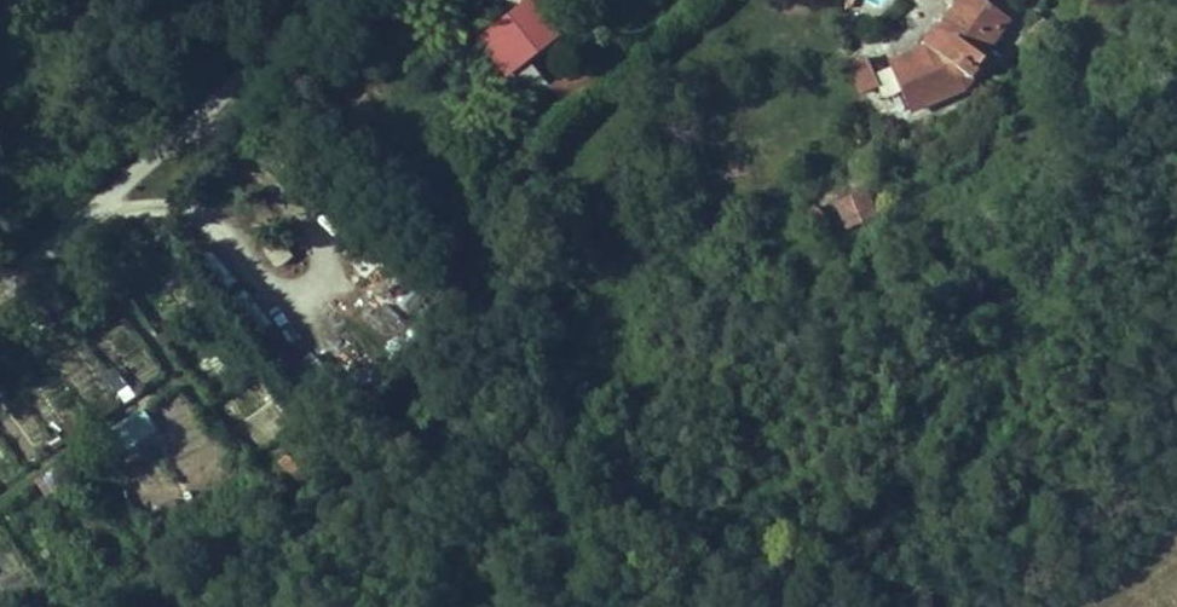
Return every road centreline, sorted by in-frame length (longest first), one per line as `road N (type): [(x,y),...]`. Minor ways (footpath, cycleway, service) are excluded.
road 1 (residential): [(0,283),(309,0)]

